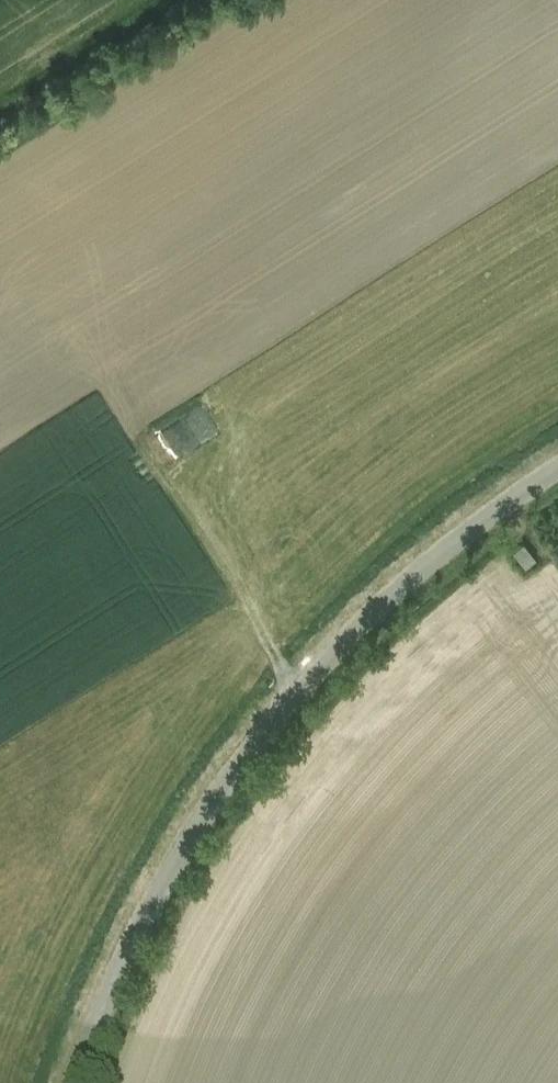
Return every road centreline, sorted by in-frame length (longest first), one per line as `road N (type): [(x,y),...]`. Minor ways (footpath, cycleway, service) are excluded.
road 1 (unclassified): [(557,468),(375,612),(291,703),(203,823),(74,1082)]

